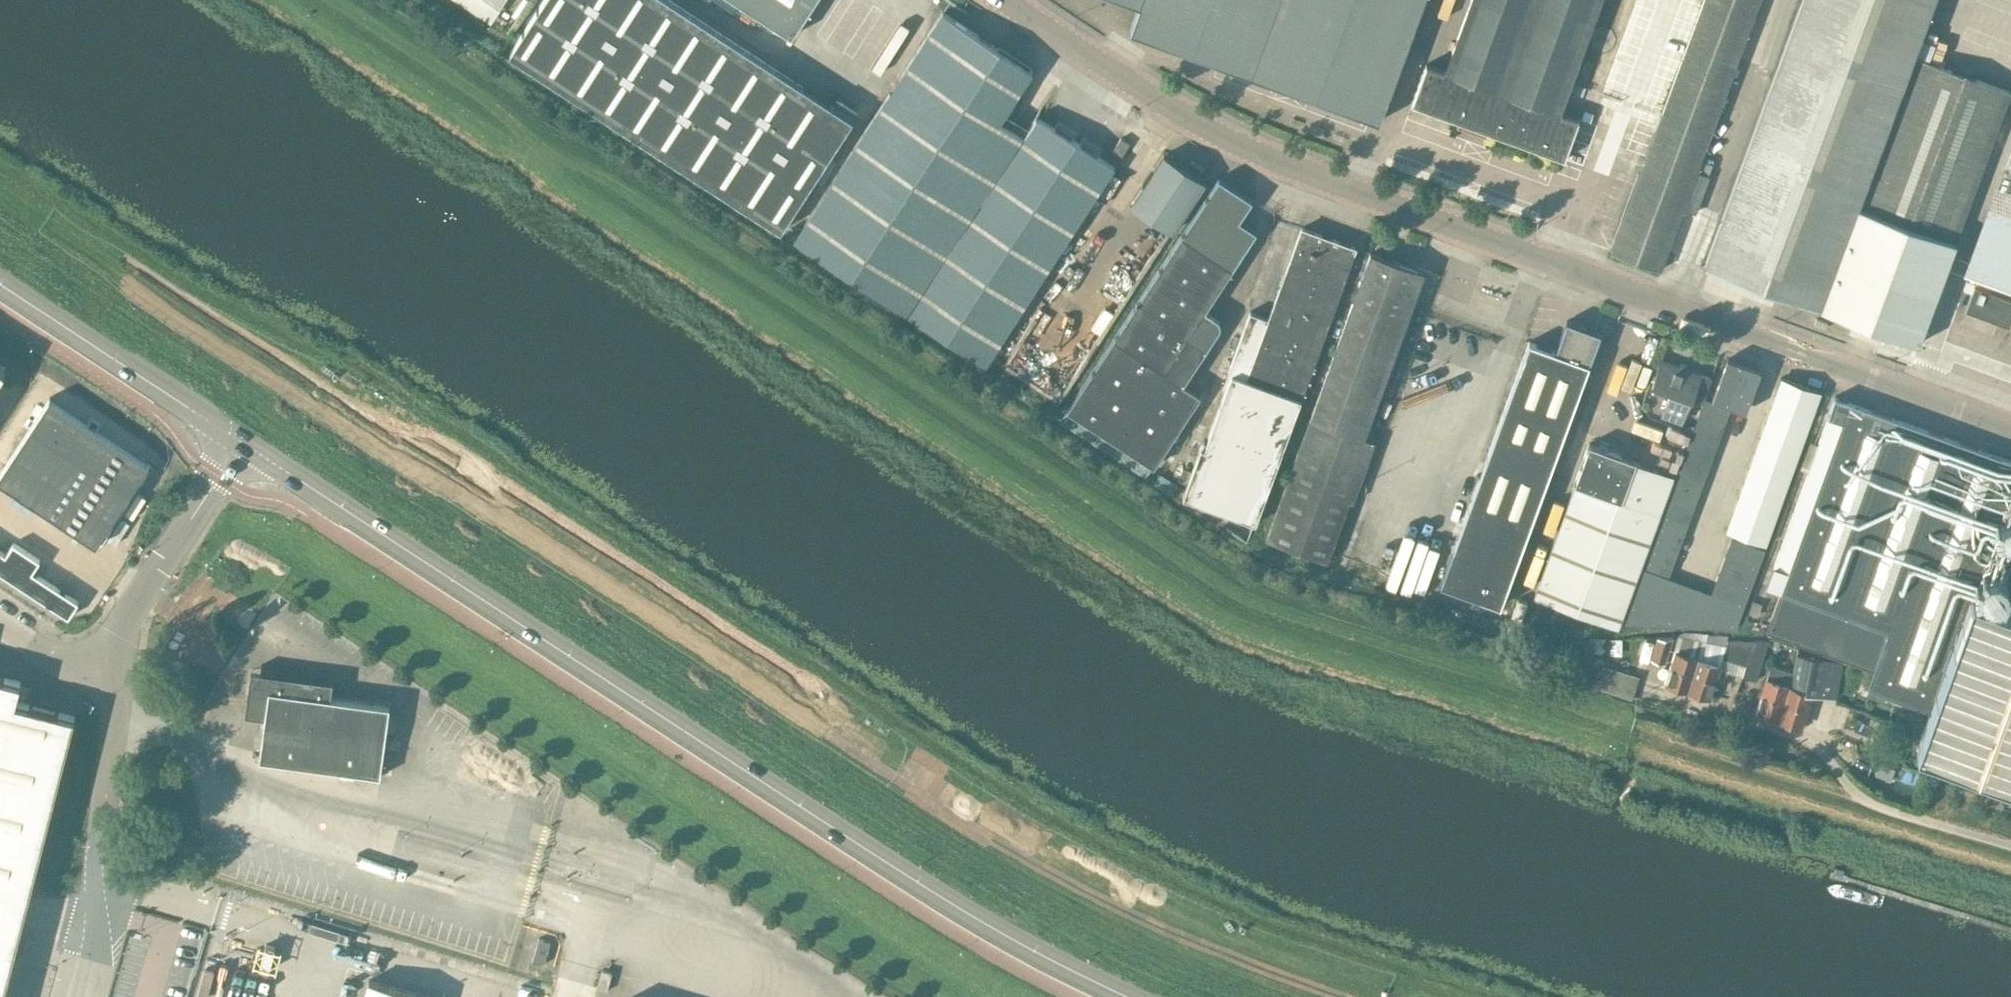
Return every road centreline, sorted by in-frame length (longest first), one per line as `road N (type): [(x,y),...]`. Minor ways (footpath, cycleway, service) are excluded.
road 1 (track): [(337,0),(1246,598),(1631,725)]
road 2 (tertiary): [(2010,430),(1267,159),(1149,96),(1005,0)]
road 3 (tertiary): [(239,444),(1042,963),(1114,996)]
road 4 (unclassified): [(2010,847),(1864,801),(1814,742),(1646,687)]
road 5 (tertiary): [(0,285),(239,444)]
road 6 (unclassified): [(239,444),(86,679)]
road 7 (track): [(1864,801),(1631,725)]
road 8 (unclassified): [(116,701),(97,876)]
road 9 (unclassified): [(97,876),(78,996)]

